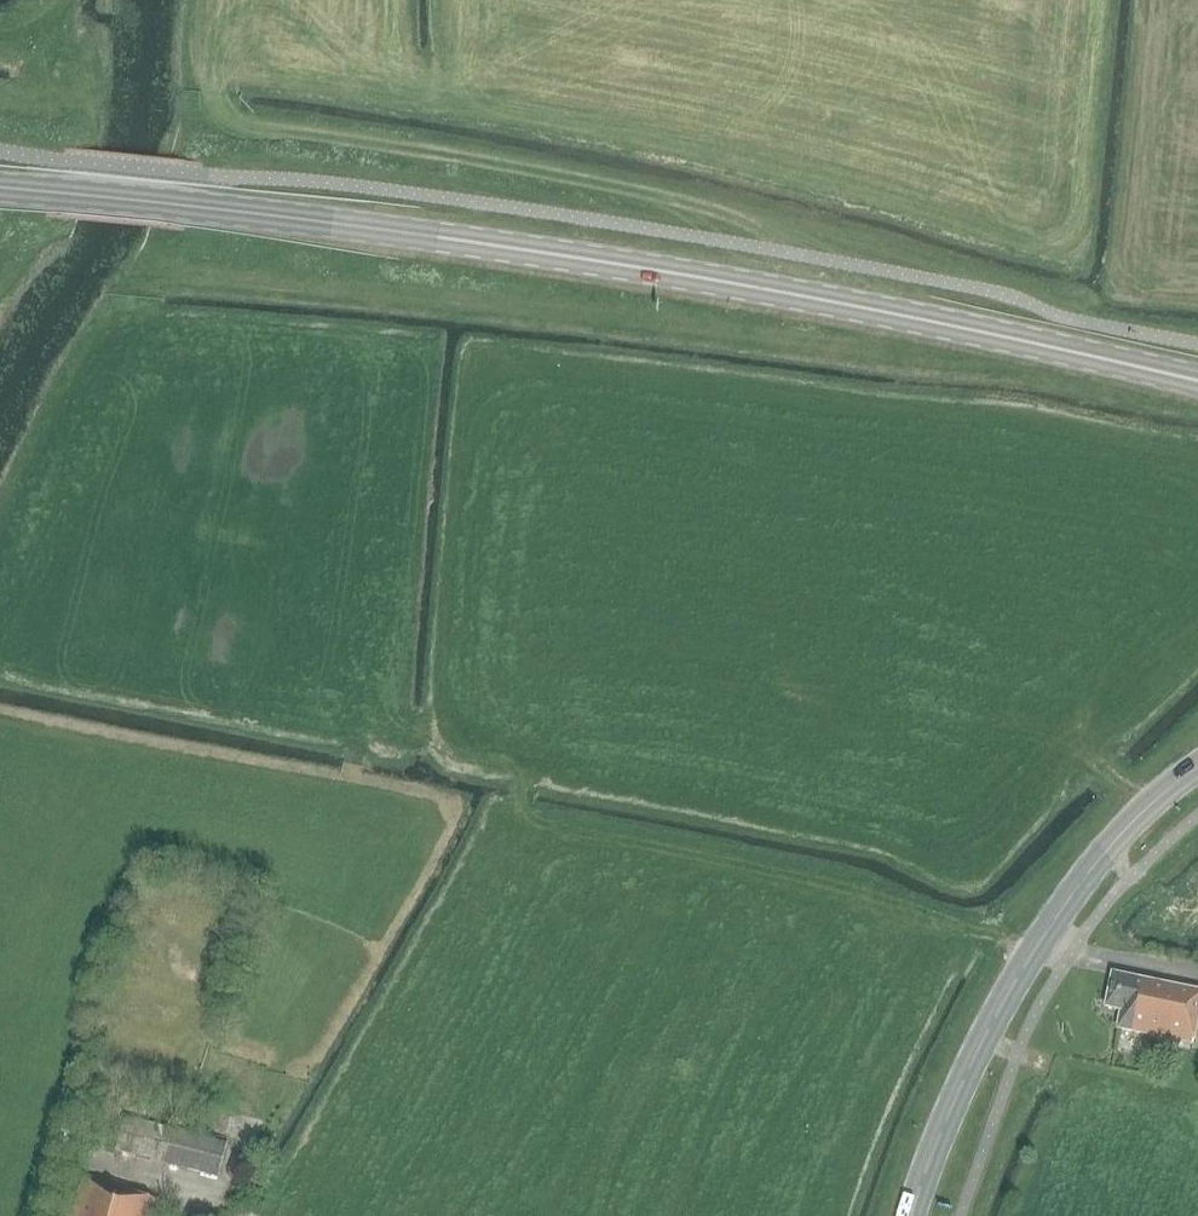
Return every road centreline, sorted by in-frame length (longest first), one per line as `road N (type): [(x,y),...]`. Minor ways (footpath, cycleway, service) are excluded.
road 1 (primary): [(0,188),(446,237),(719,278),(1197,381)]
road 2 (secondary): [(910,1215),(948,1114),(1051,924),(1133,822),(1197,769)]

